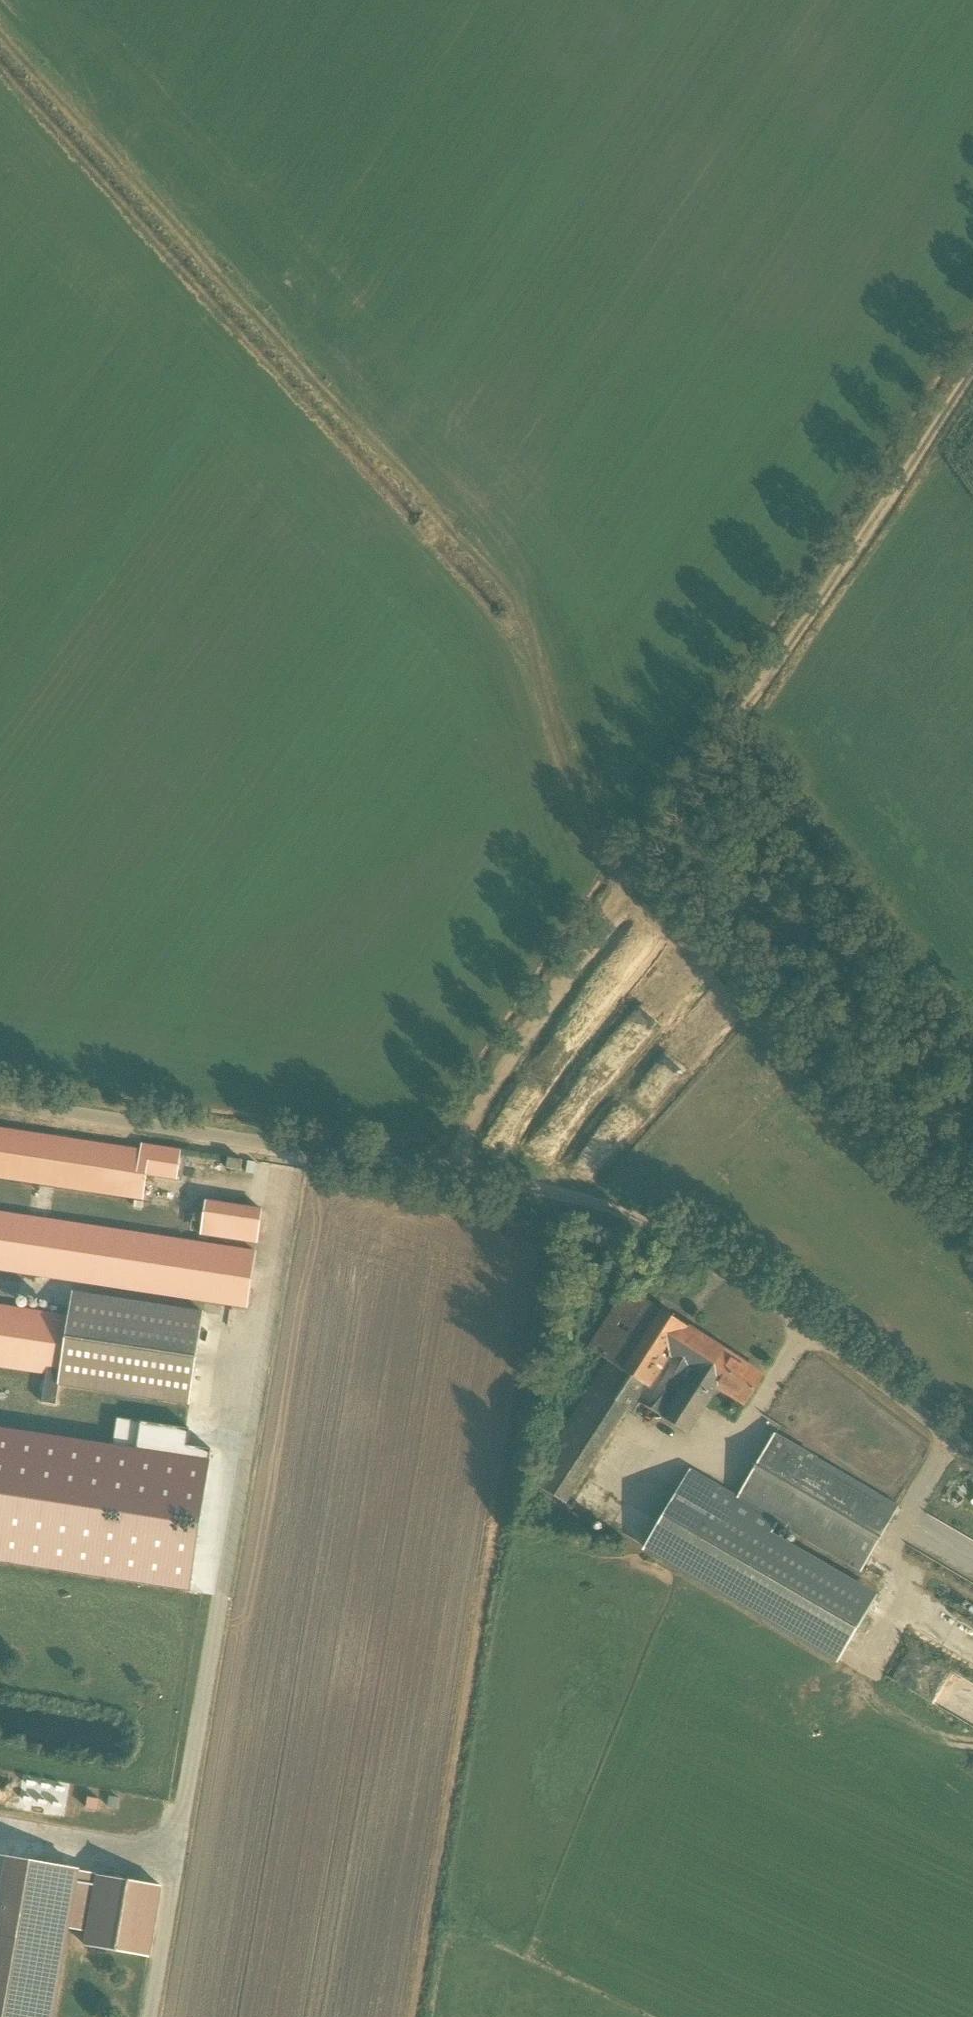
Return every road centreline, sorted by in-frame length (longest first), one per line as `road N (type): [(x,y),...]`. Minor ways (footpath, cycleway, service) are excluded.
road 1 (track): [(0,34),(507,602),(626,889)]
road 2 (unclassified): [(972,1455),(768,1295),(624,1215),(445,1171),(0,1107)]
road 3 (track): [(445,1171),(972,366)]

